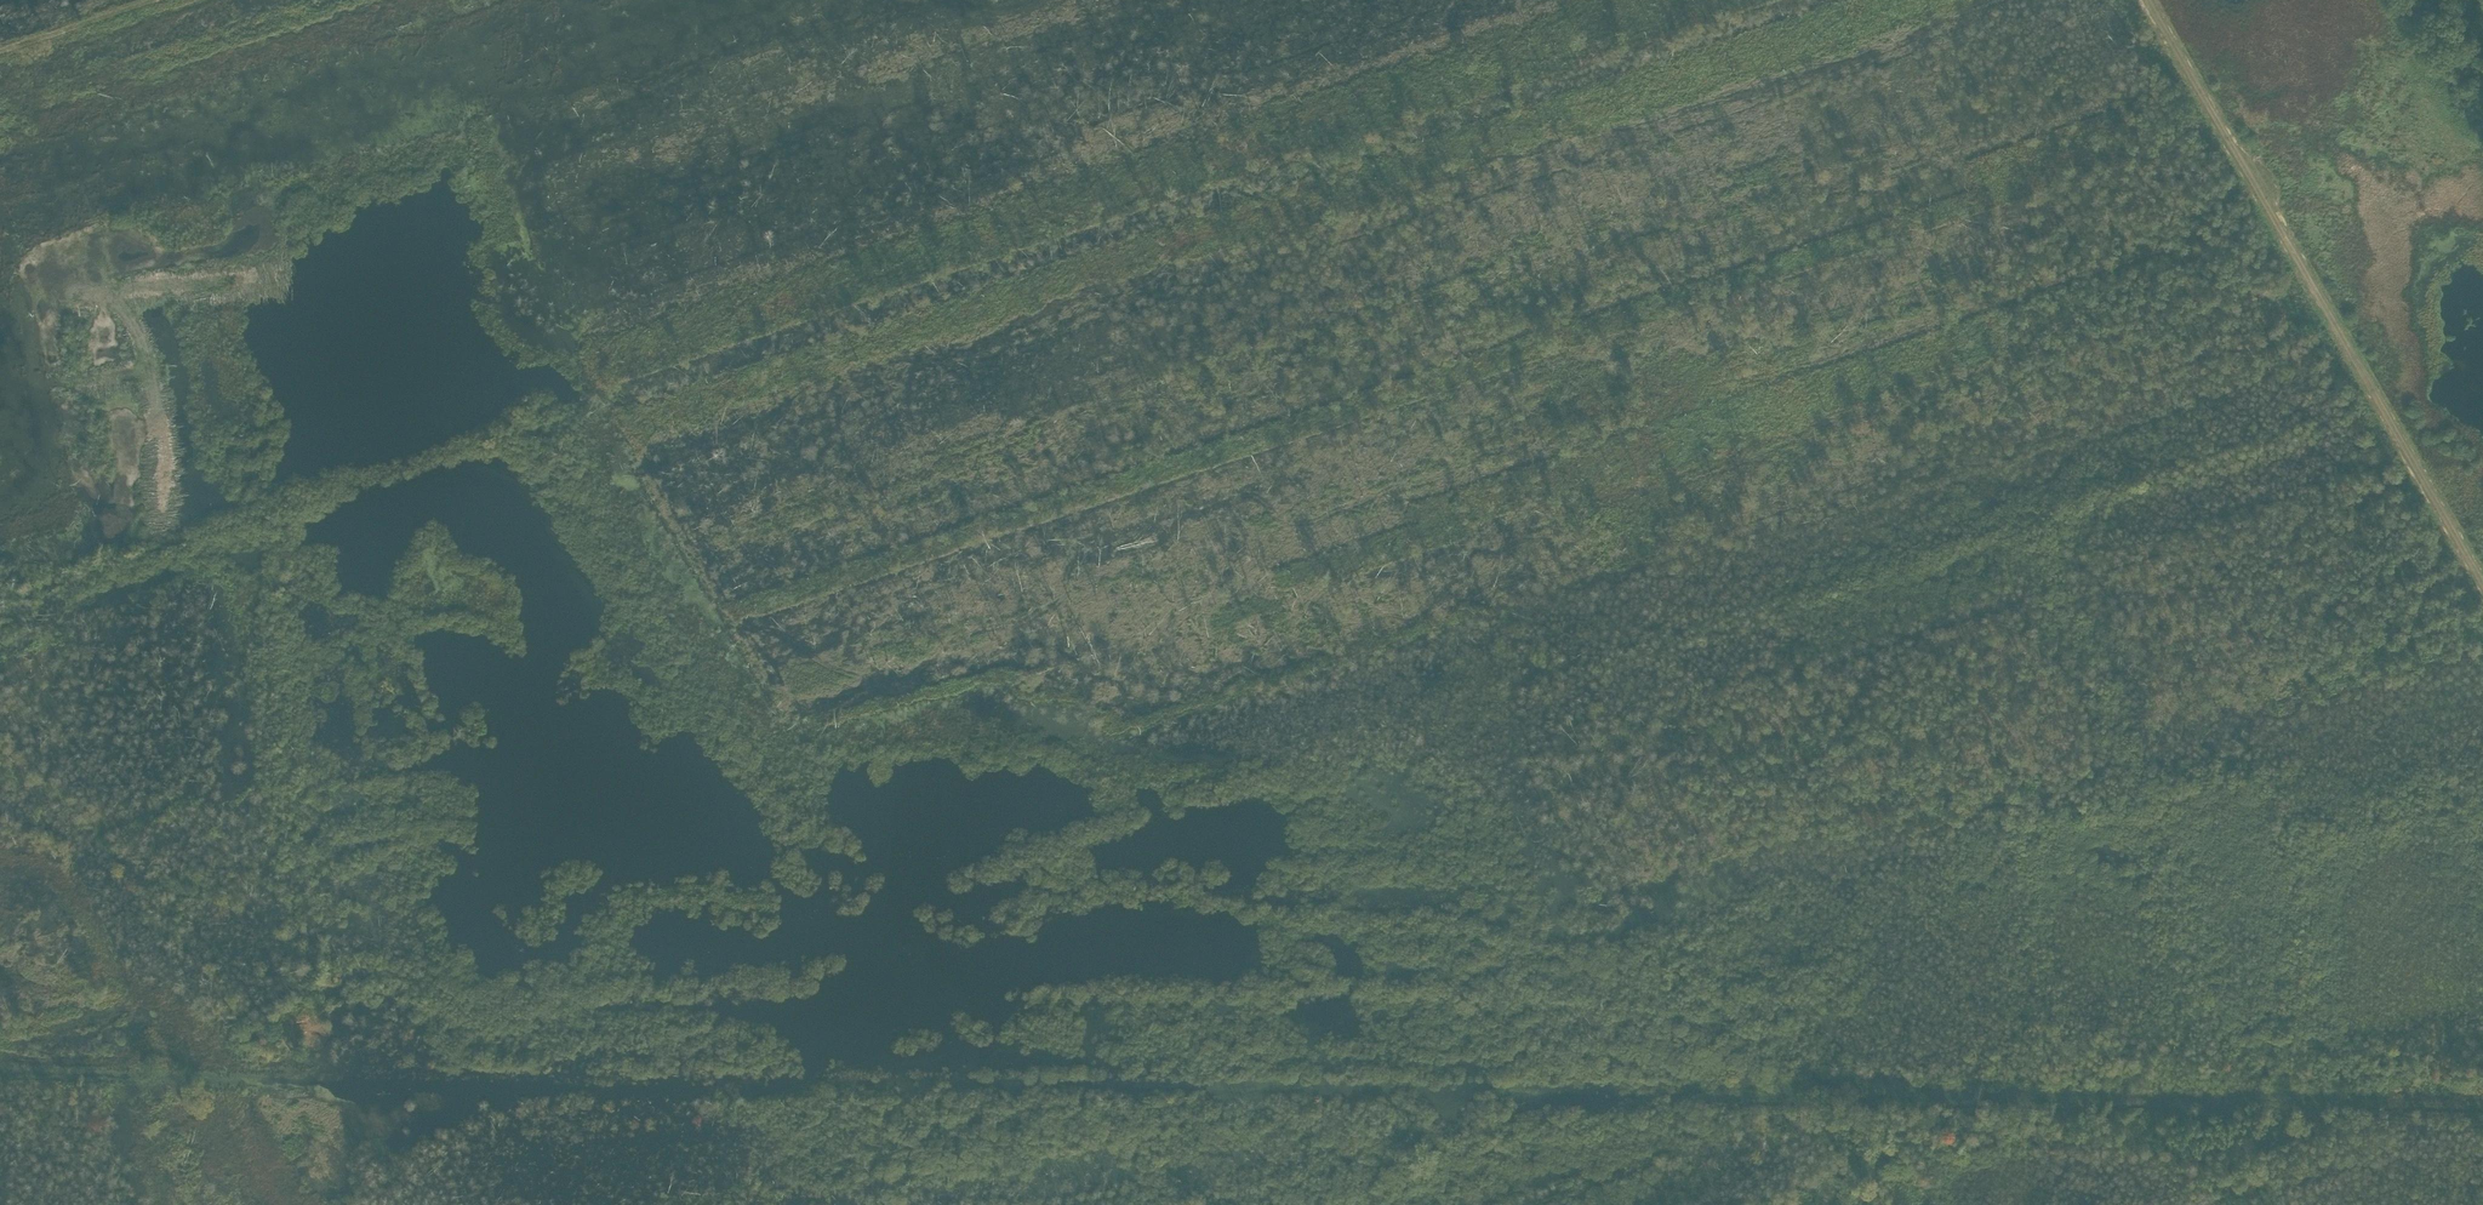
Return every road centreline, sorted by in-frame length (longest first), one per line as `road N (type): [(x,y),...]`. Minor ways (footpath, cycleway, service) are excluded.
road 1 (track): [(2482,584),(2146,0)]
road 2 (track): [(264,1204),(227,1134),(223,1069)]

